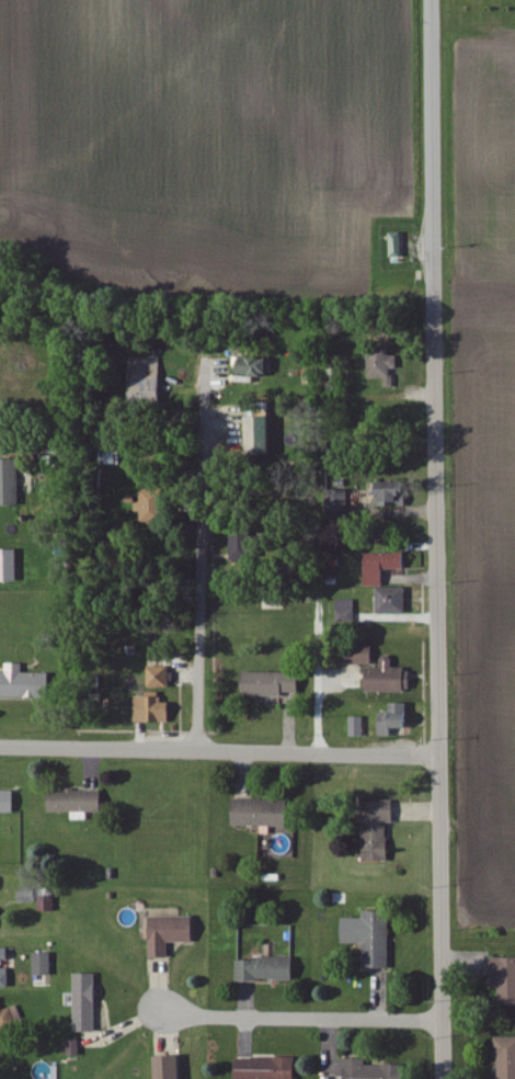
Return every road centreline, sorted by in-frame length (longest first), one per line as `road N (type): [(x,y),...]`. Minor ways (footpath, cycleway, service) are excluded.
road 1 (residential): [(440,1078),(428,297)]
road 2 (residential): [(0,749),(437,758)]
road 3 (residential): [(196,752),(203,361)]
road 4 (residential): [(428,297),(427,0)]
road 5 (residential): [(438,1022),(162,1011)]

